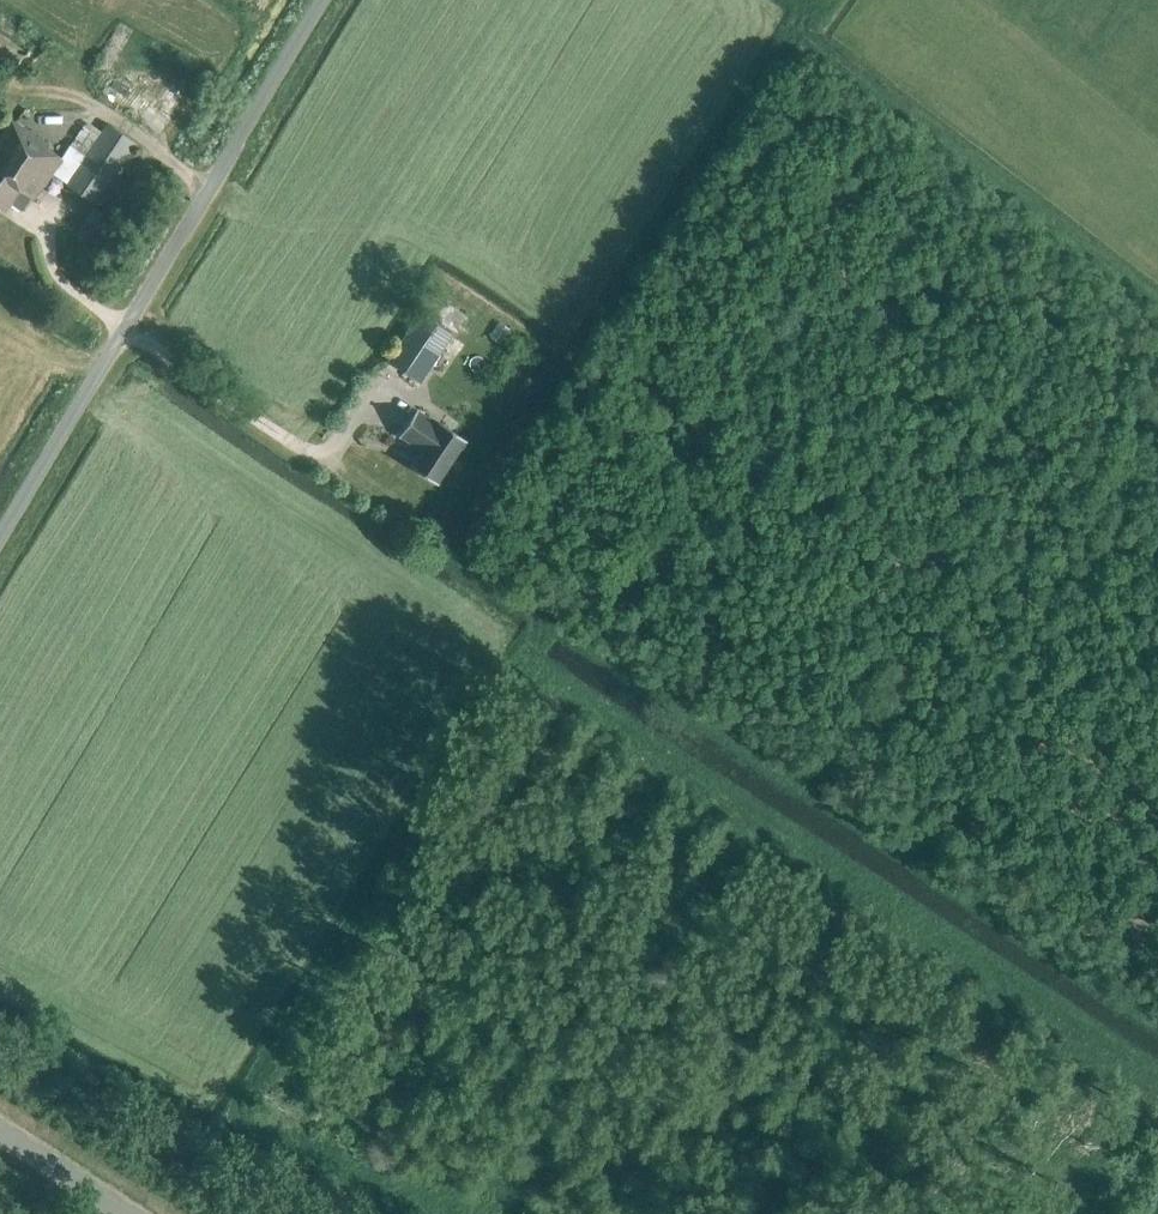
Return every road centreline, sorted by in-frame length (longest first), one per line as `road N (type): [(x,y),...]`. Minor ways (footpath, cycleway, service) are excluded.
road 1 (unclassified): [(0,551),(334,0)]
road 2 (unclassified): [(121,1213),(0,1135)]

